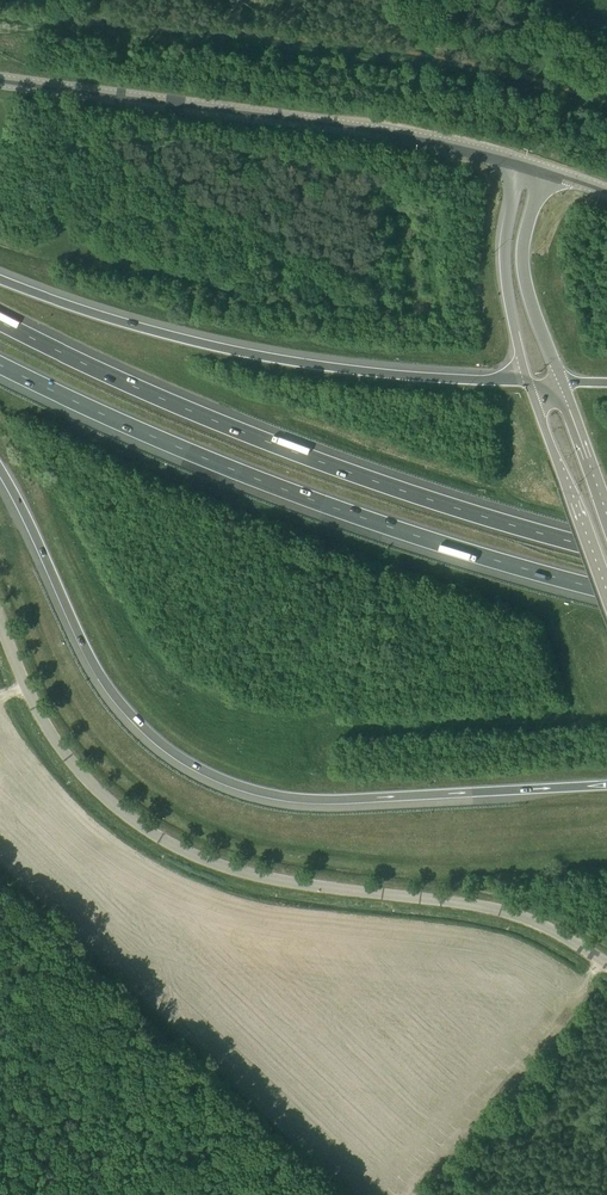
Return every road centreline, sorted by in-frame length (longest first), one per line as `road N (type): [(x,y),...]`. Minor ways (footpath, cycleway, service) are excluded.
road 1 (motorway): [(0,465),(110,690),(146,732),(202,771),(256,793),(319,802),(606,785)]
road 2 (tertiary): [(606,963),(516,913),(247,874),(169,843),(105,800),(77,768),(23,682),(0,624)]
road 3 (motorway): [(606,549),(244,432),(0,320)]
road 4 (motorway): [(0,366),(232,471),(447,546),(606,590)]
road 5 (motorway): [(528,383),(348,368),(208,344),(0,278)]
road 6 (tertiary): [(533,165),(376,126),(0,81)]
road 7 (tertiary): [(533,165),(516,187),(505,249),(528,383)]
road 8 (tertiary): [(563,382),(523,262),(533,165)]
road 9 (primary): [(528,383),(606,591)]
road 10 (primary): [(606,503),(563,382)]

